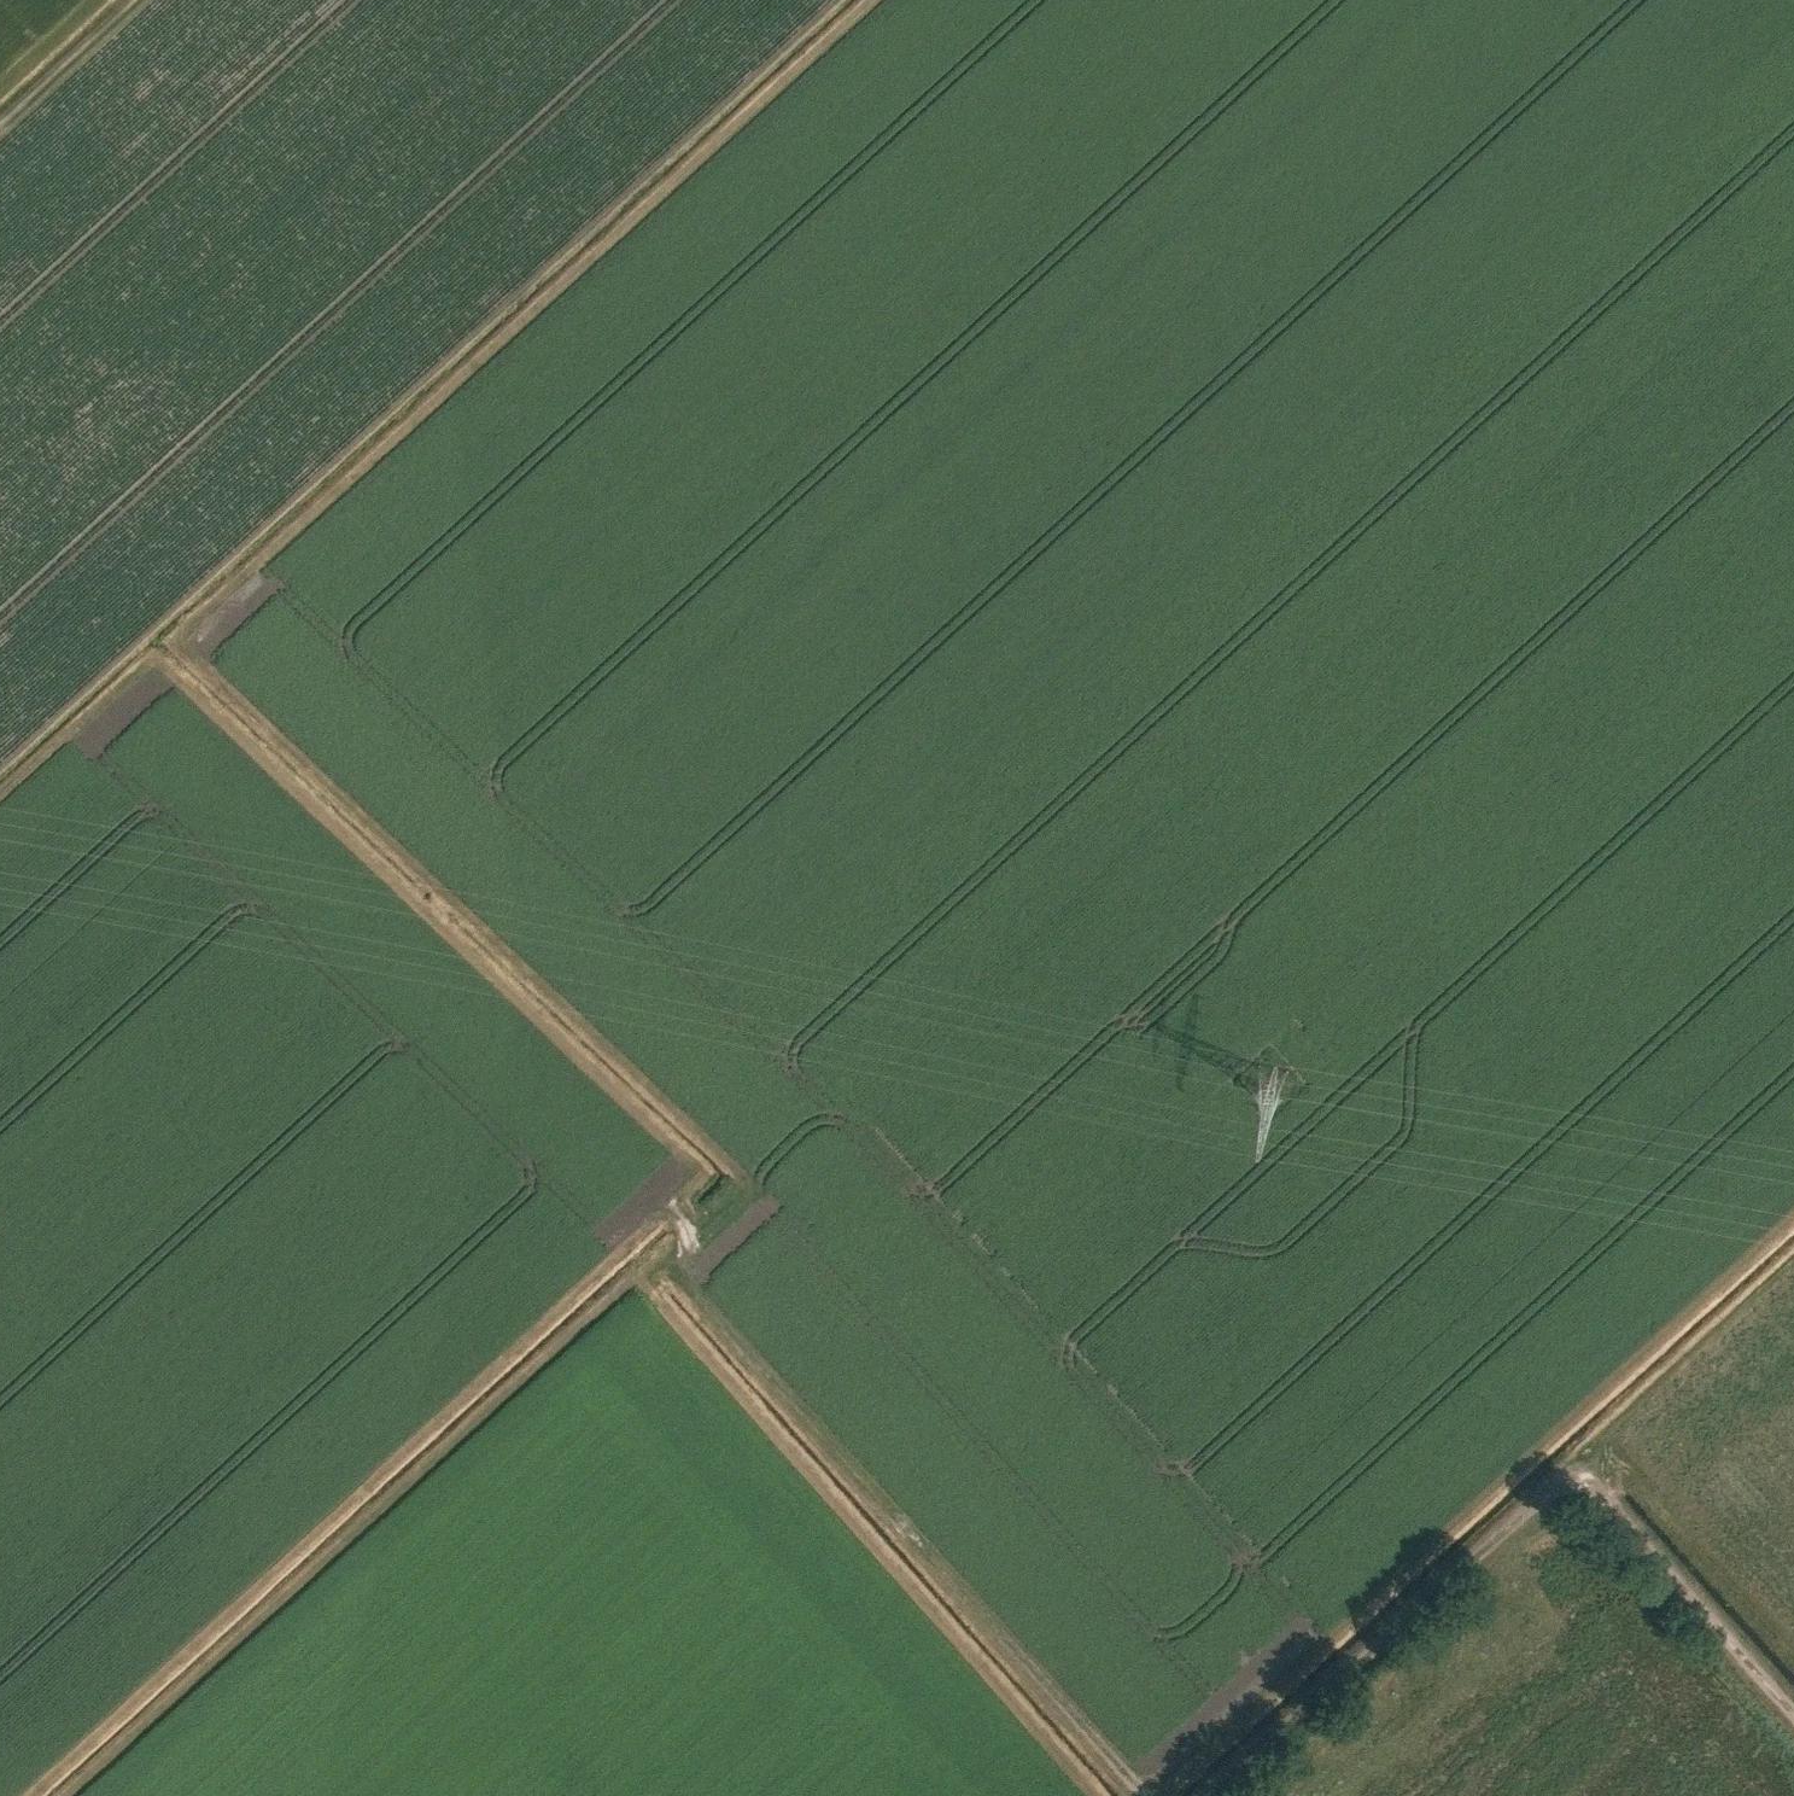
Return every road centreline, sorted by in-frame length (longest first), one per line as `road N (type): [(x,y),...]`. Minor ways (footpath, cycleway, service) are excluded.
road 1 (track): [(1210,1795),(1568,1471),(1793,1717)]

